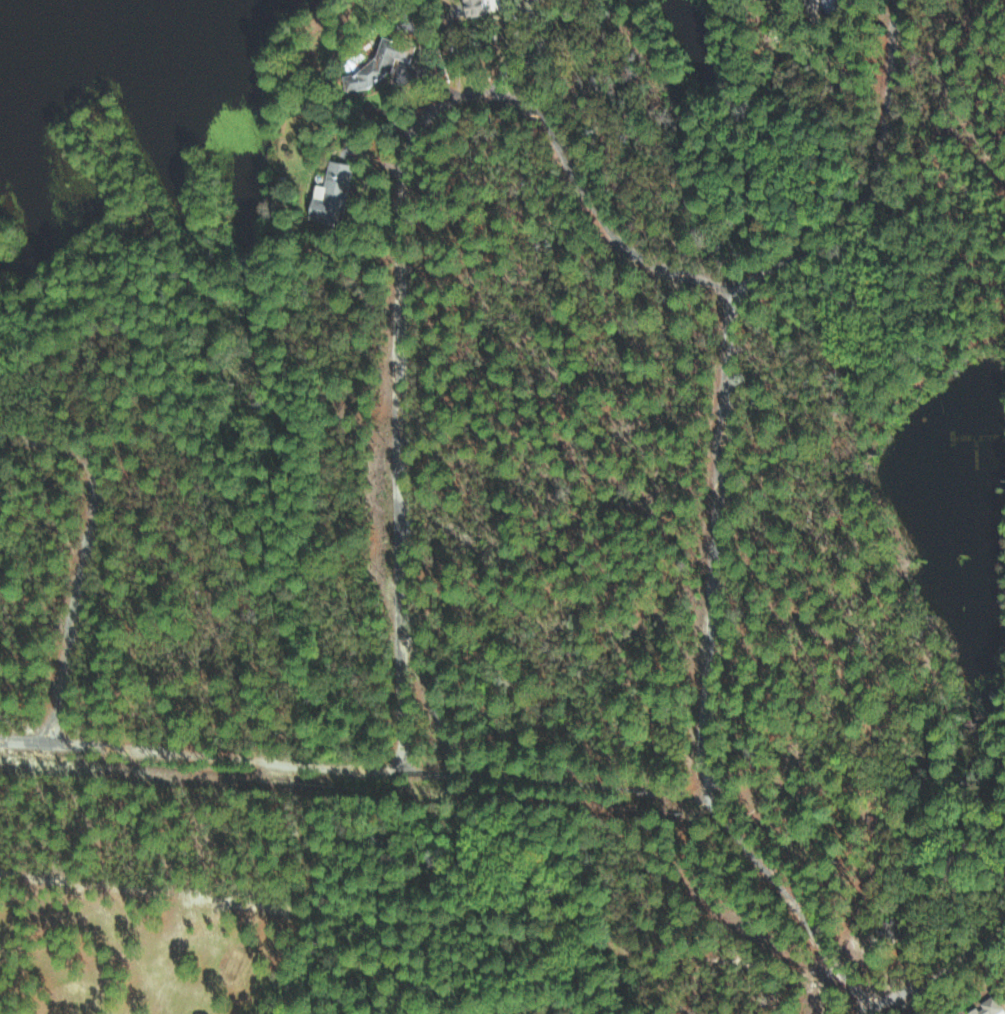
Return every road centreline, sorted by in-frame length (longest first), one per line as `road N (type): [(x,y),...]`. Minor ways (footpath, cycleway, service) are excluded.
road 1 (residential): [(728,290),(656,271),(624,253),(597,224),(540,123),(511,105),(459,102),(430,117),(408,143),(398,175),(402,777)]
road 2 (residential): [(0,741),(684,800),(766,900),(874,1006)]
road 3 (residential): [(728,290),(694,805)]
road 4 (residential): [(49,746),(93,484),(69,451),(0,439)]
road 5 (residential): [(897,0),(866,198),(844,225),(728,290)]

